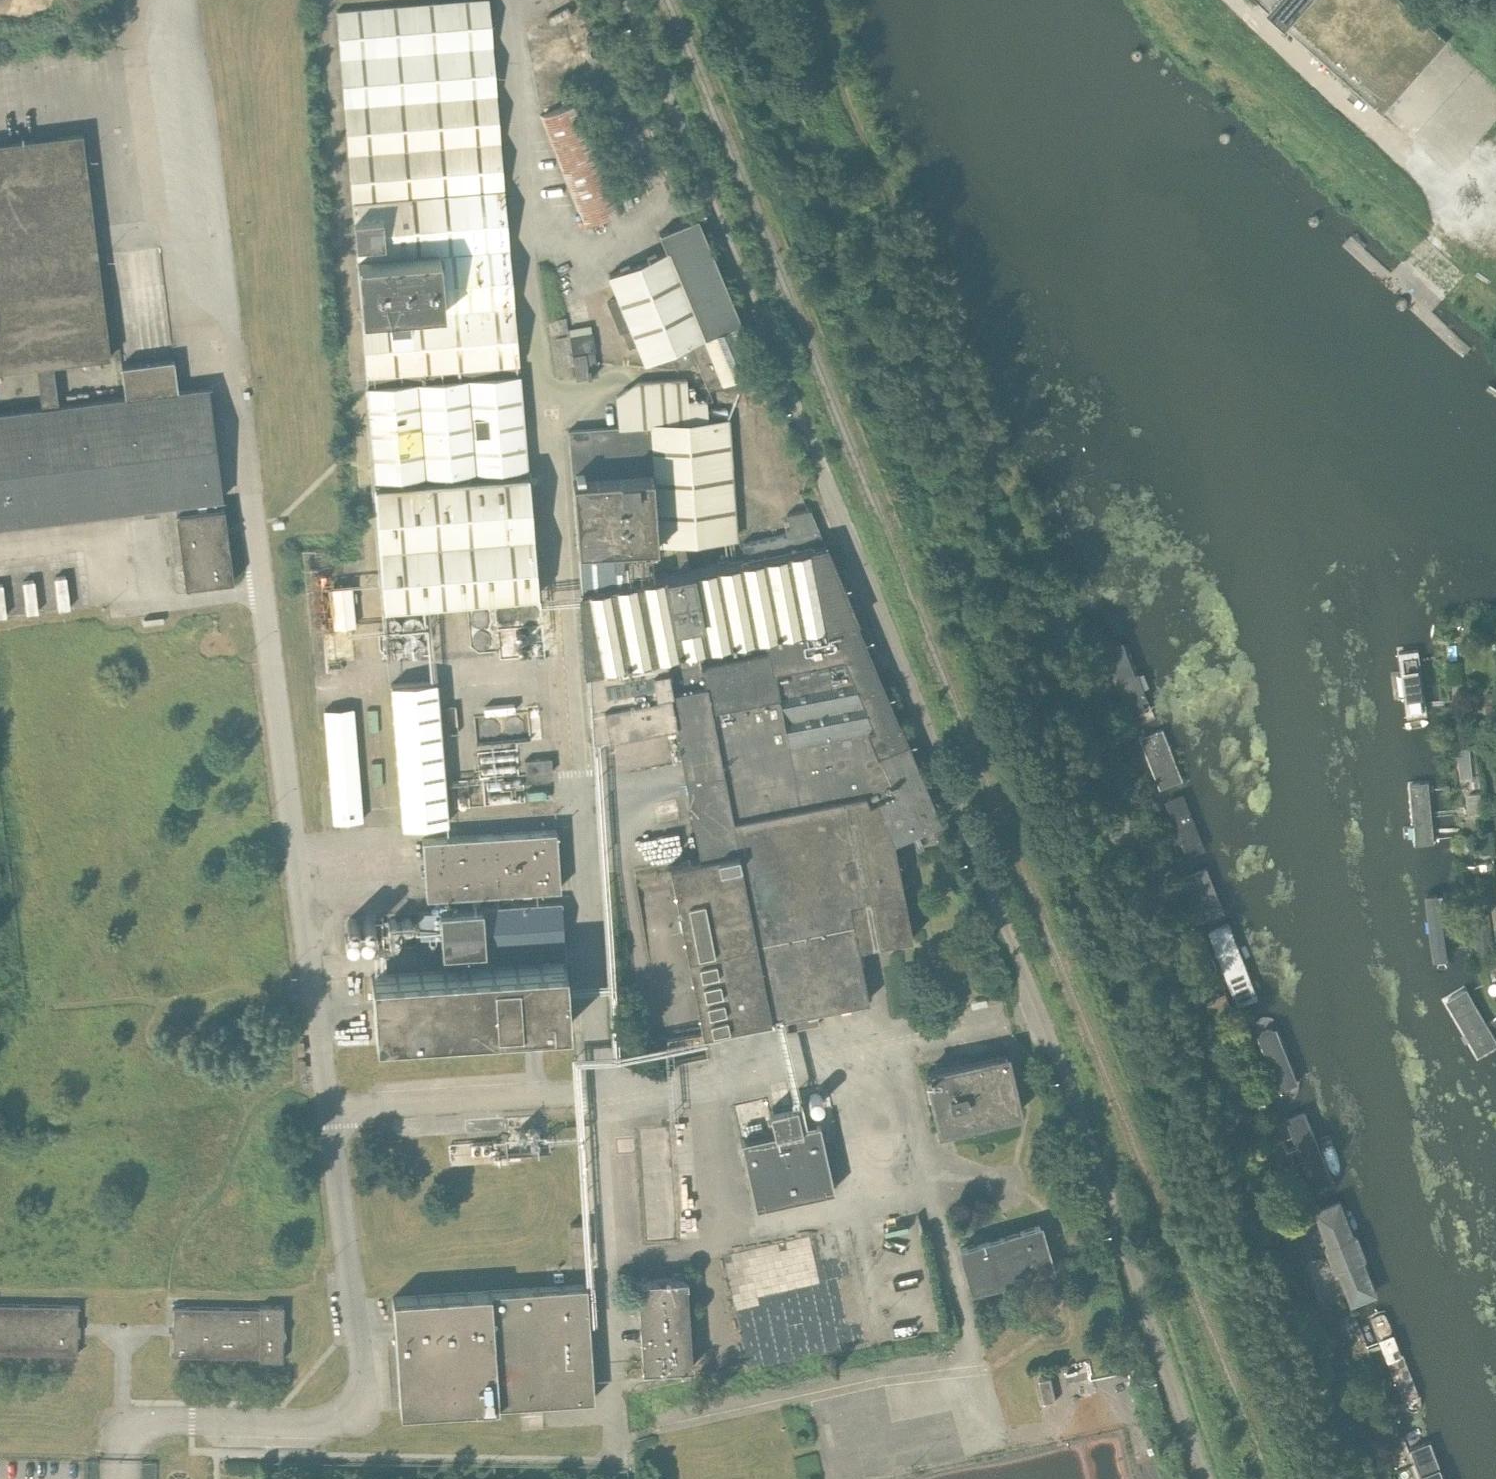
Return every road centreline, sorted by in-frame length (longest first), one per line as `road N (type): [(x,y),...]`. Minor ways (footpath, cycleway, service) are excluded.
road 1 (unclassified): [(1210,1478),(1039,1016),(625,0)]
road 2 (residential): [(1376,1478),(1068,664)]
road 3 (track): [(1068,664),(1032,581),(1007,486),(817,0)]

